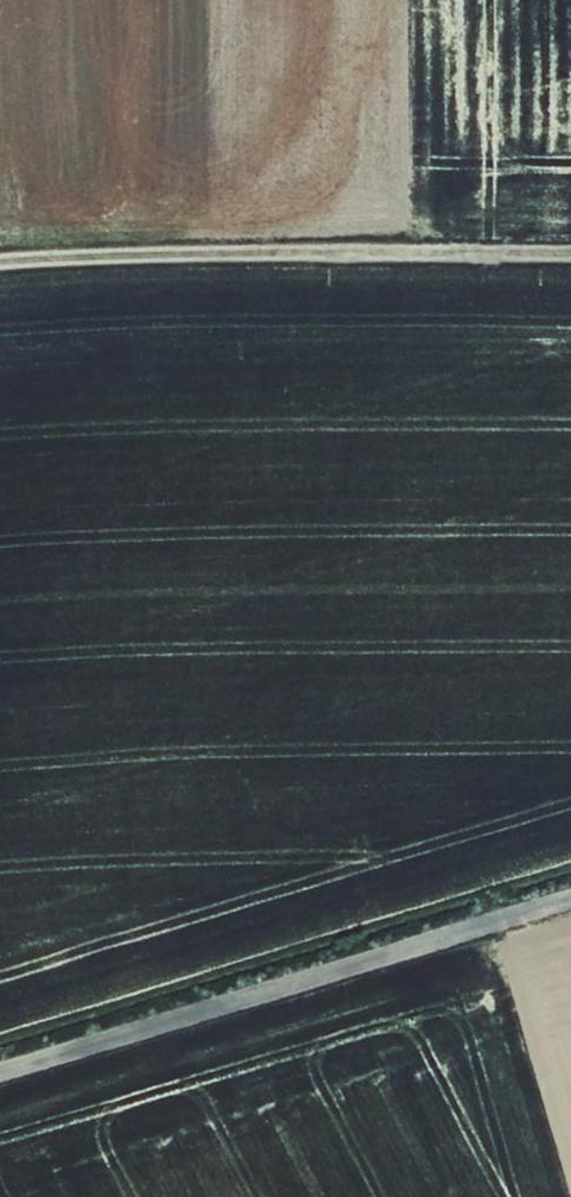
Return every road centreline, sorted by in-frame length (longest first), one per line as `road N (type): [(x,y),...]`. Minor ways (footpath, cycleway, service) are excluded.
road 1 (track): [(570,900),(0,1071)]
road 2 (track): [(570,251),(0,258)]

